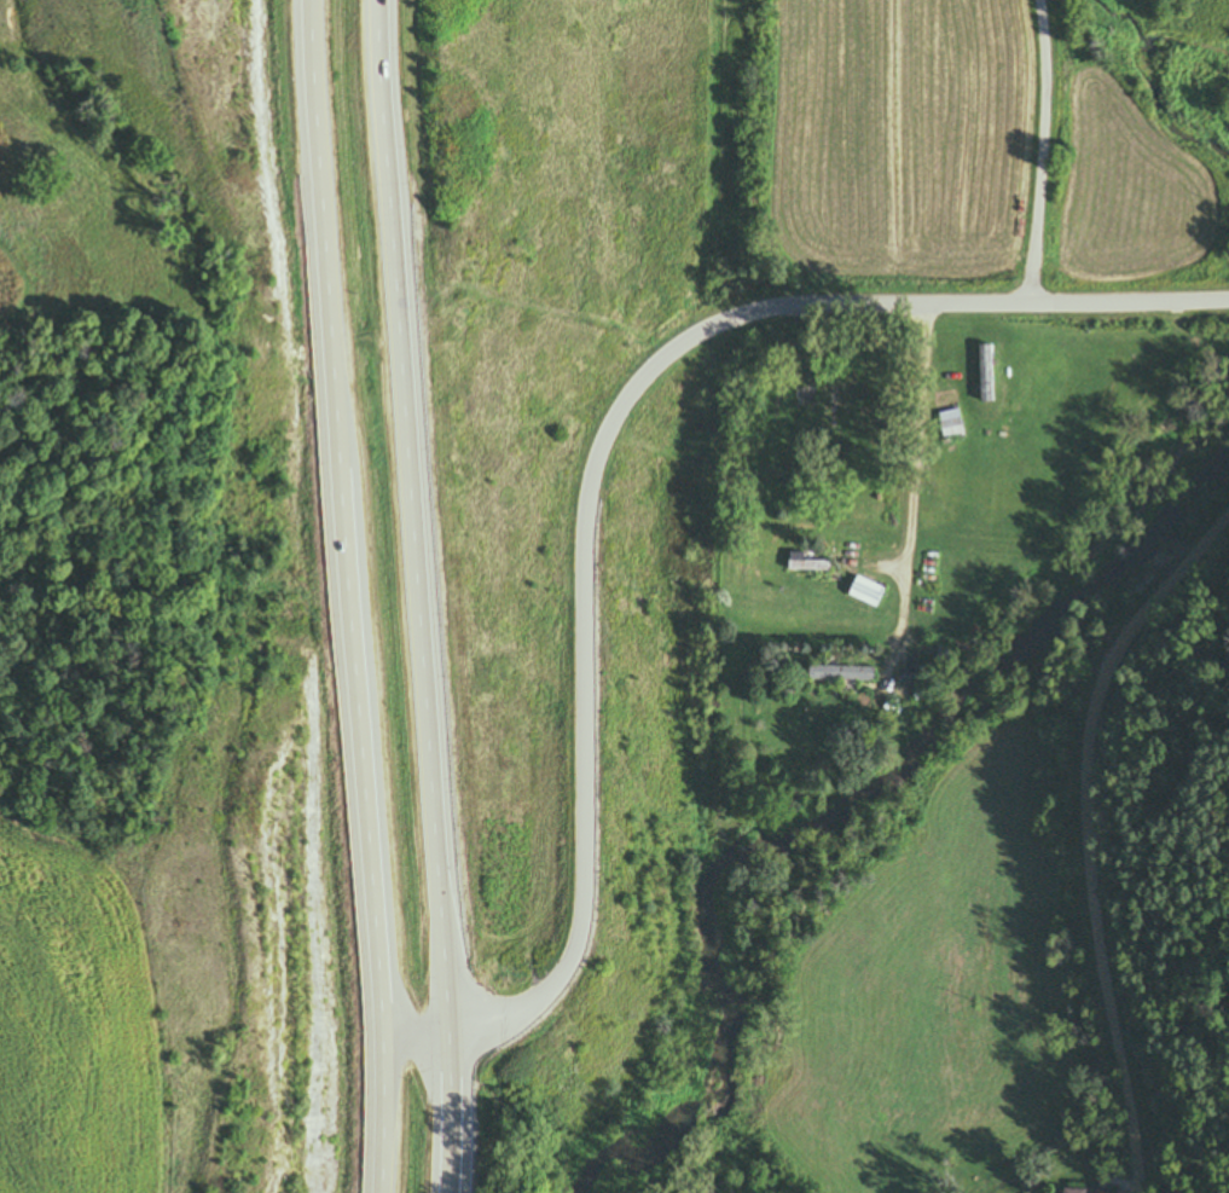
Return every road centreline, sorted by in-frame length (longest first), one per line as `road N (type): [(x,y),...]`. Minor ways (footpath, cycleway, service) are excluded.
road 1 (tertiary): [(382,1029),(508,1024),(543,1003),(585,959),(597,904),(580,585),(590,447),(631,380),(691,331),(754,314),(889,302),(1228,306)]
road 2 (trunk): [(454,1192),(452,1025),(376,0)]
road 3 (trunk): [(308,0),(382,1029),(382,1192)]
road 4 (residential): [(1141,1192),(1138,1081),(1100,950),(1080,817),(1088,713),(1124,604),(1228,458)]
road 5 (residential): [(1039,0),(1047,46),(1030,305)]

